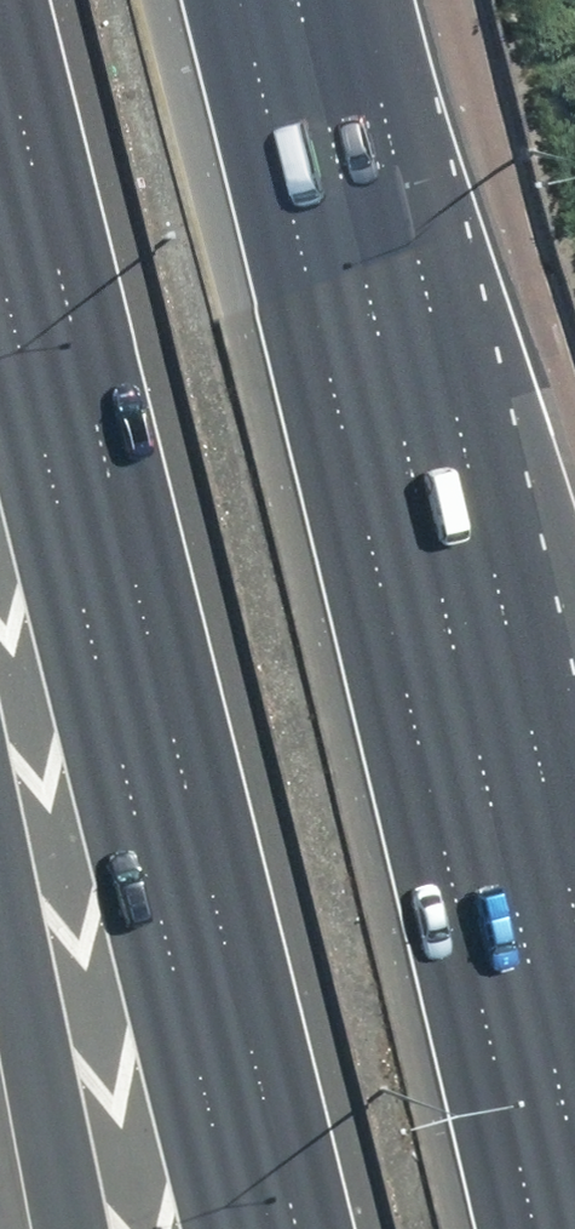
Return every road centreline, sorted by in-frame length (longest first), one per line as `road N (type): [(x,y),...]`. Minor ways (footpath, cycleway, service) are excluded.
road 1 (motorway): [(302,1228),(0,27)]
road 2 (motorway): [(270,113),(538,1228)]
road 3 (motorway): [(270,113),(574,726)]
road 4 (motorway): [(73,1228),(0,876)]

